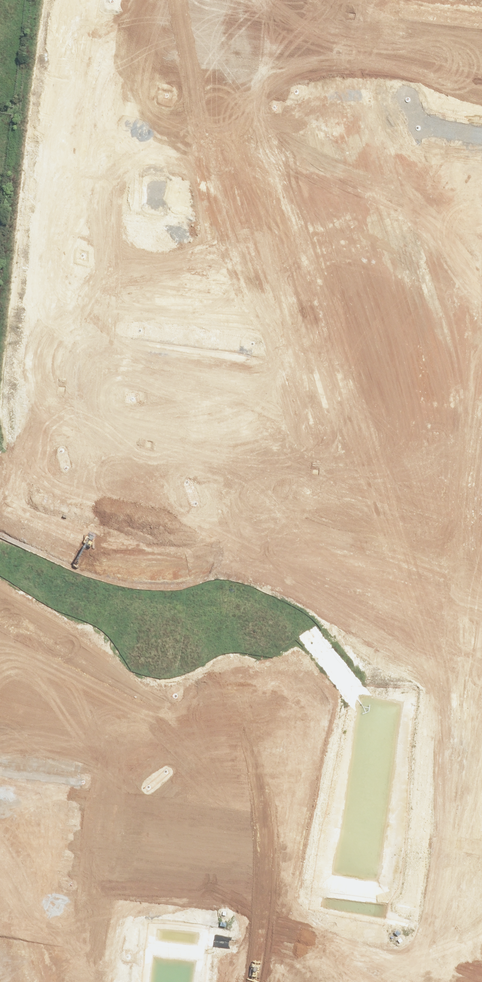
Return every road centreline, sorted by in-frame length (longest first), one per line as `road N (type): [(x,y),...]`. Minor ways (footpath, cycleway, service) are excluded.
road 1 (secondary): [(255,981),(283,763),(316,617),(322,422),(343,245)]
road 2 (residential): [(124,190),(272,206),(284,228),(271,247),(250,249),(119,237)]
road 3 (residential): [(119,237),(100,406),(107,428),(205,449)]
road 4 (residential): [(92,981),(122,712)]
road 5 (residential): [(147,0),(124,190)]
road 6 (residential): [(456,544),(440,687),(456,716)]
road 7 (residential): [(432,782),(415,915),(434,950)]
road 8 (residential): [(481,313),(466,450),(481,473)]
road 9 (secondary): [(343,245),(346,103)]
road 10 (residential): [(343,245),(481,262)]
road 11 (residential): [(205,449),(241,450),(253,471),(232,491),(216,485),(207,468)]

